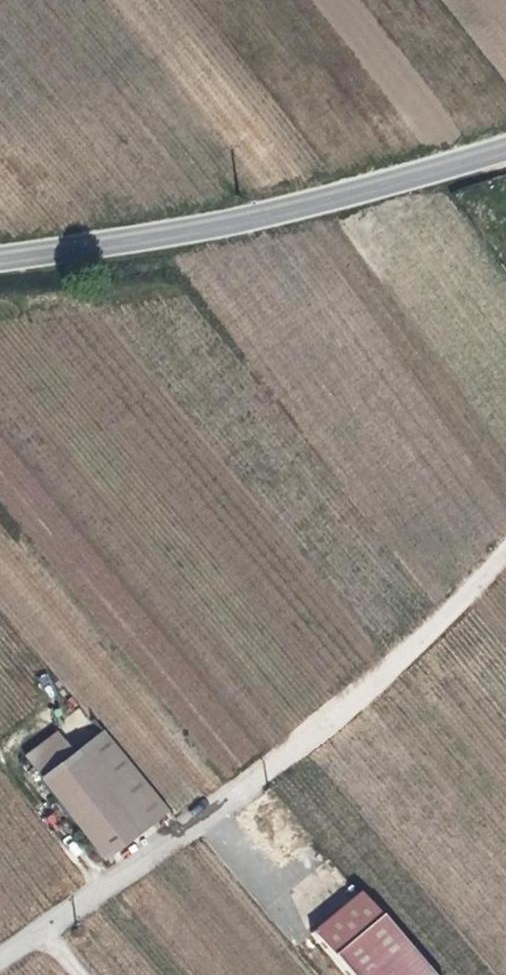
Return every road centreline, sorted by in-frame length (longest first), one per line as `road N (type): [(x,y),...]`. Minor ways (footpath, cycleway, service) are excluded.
road 1 (residential): [(505,552),(283,760),(0,960)]
road 2 (tertiary): [(0,261),(217,224),(505,149)]

